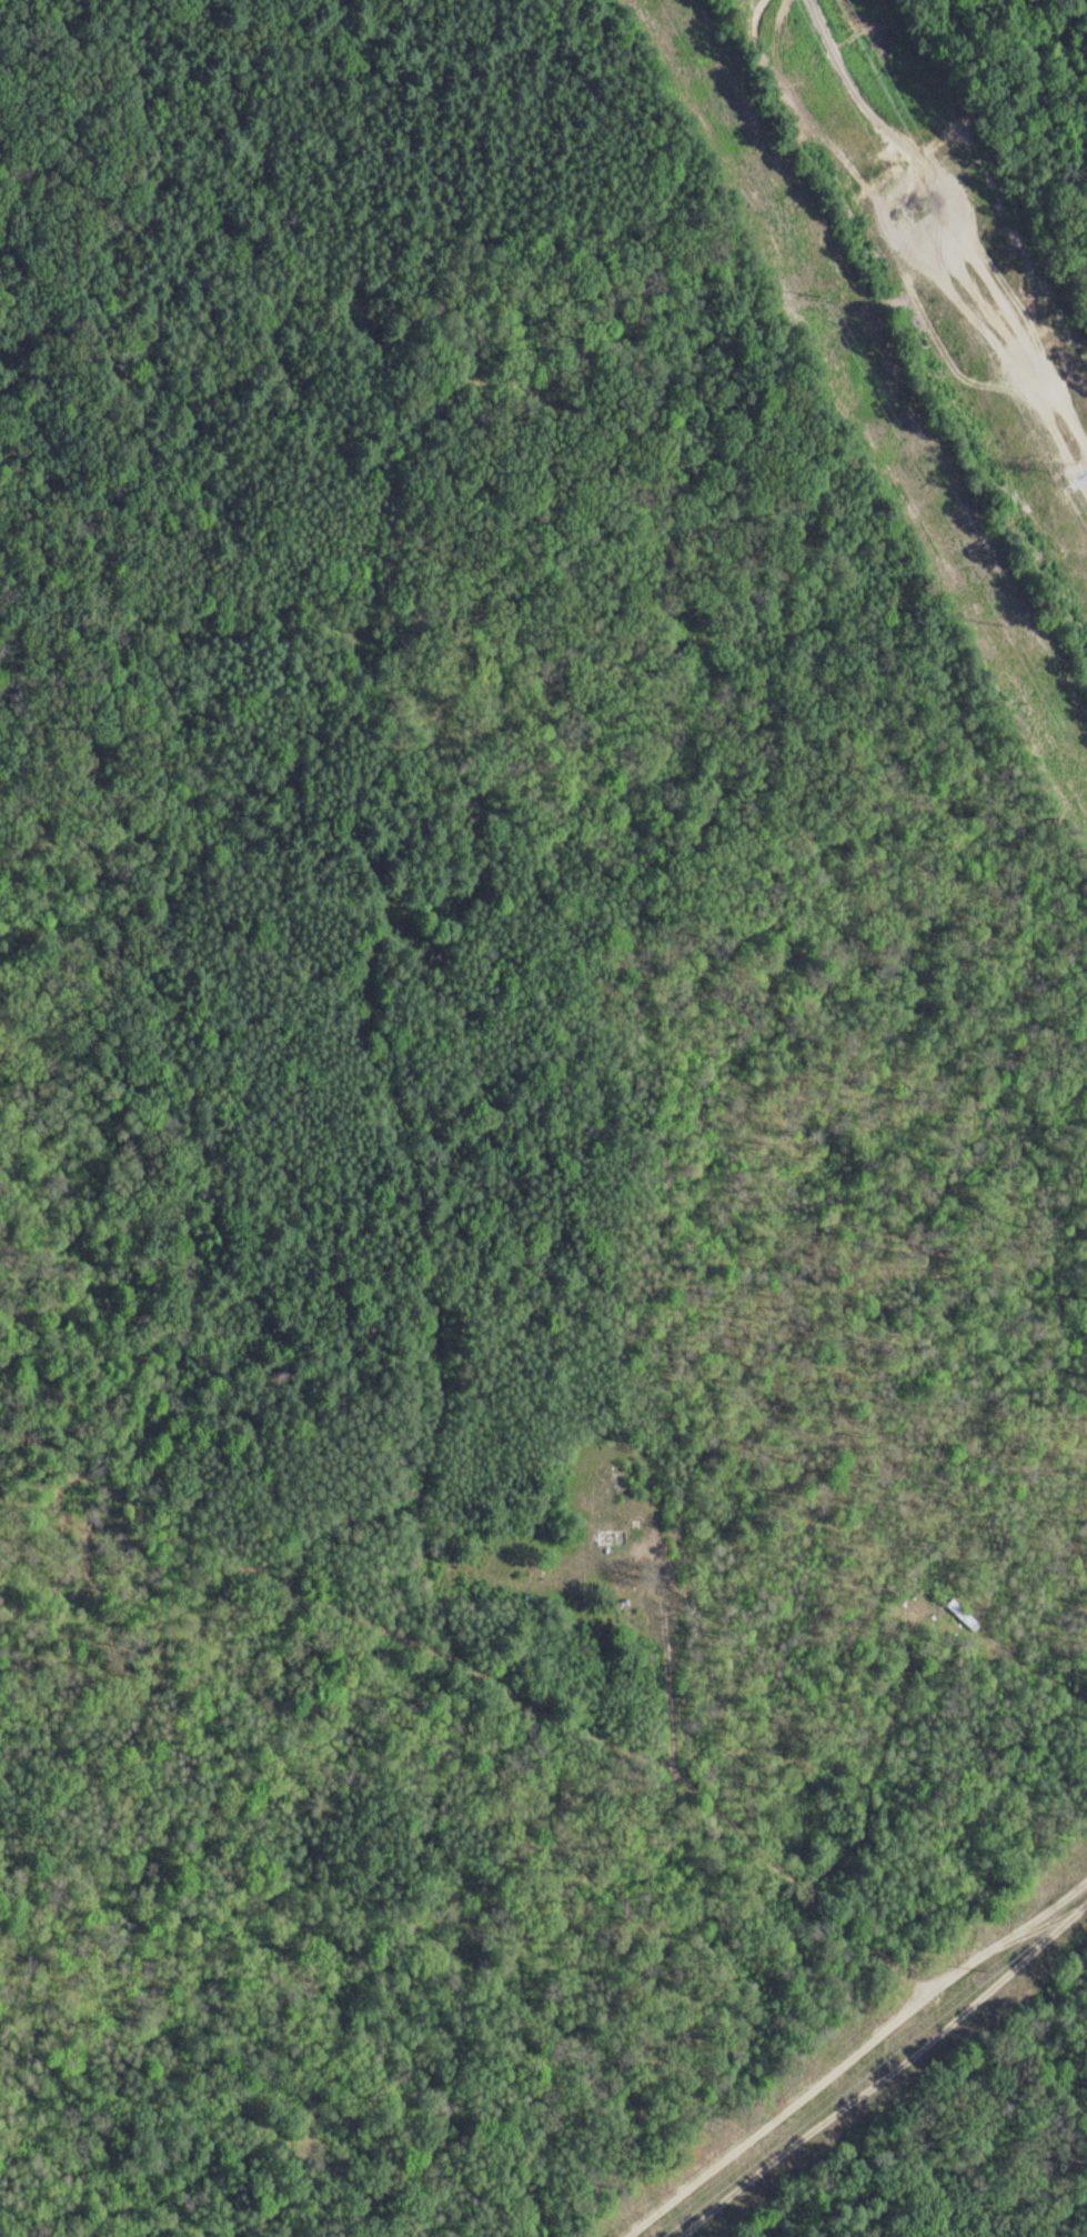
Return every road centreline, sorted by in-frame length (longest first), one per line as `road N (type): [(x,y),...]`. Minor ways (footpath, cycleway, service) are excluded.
road 1 (residential): [(624,2236),(1086,1866)]

